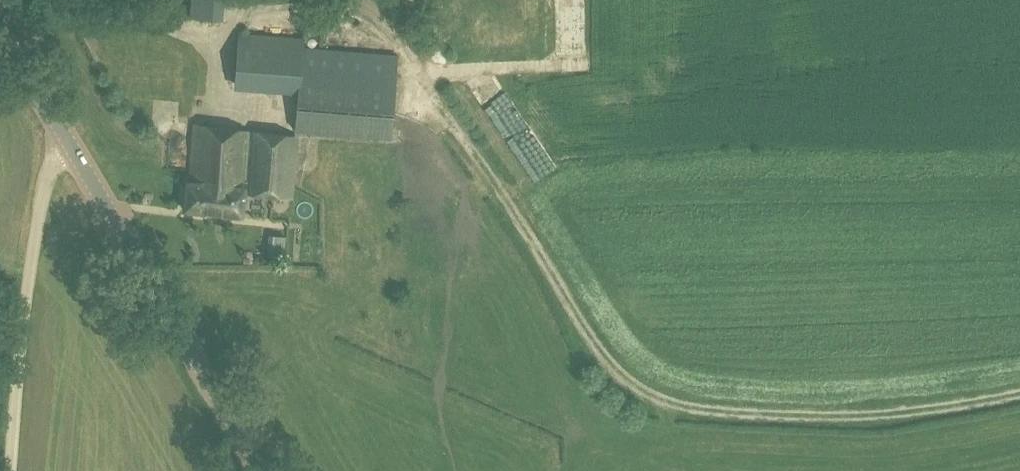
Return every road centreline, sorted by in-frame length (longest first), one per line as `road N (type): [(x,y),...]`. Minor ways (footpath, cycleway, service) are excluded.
road 1 (track): [(369,0),(500,188),(588,334),(645,391),(685,406),(834,413),(922,410),(1019,392)]
road 2 (secondary): [(260,470),(0,30)]
road 3 (track): [(7,470),(12,393),(56,127)]

